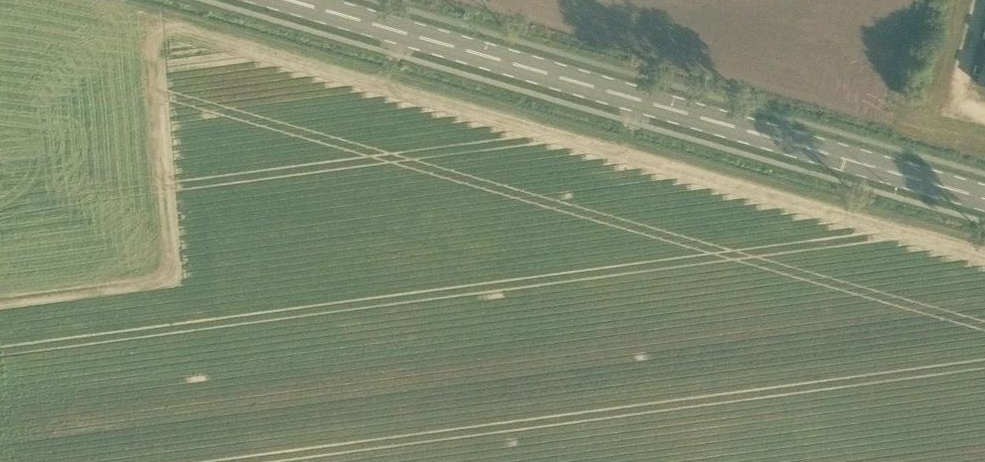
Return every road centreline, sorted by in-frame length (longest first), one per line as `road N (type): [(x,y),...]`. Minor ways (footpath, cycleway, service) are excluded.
road 1 (primary): [(984,195),(294,0)]

